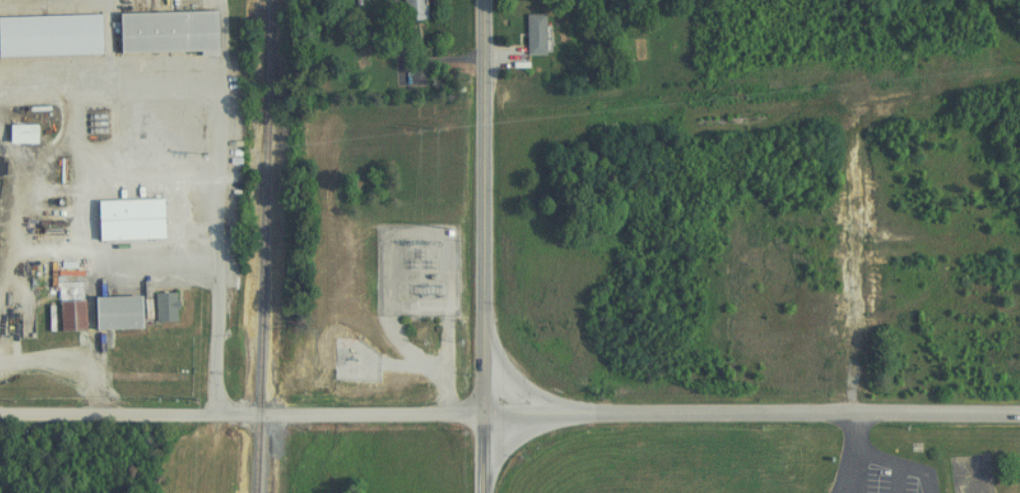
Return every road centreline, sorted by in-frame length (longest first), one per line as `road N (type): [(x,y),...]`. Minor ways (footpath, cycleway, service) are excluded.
road 1 (secondary): [(482,408),(857,424),(1019,422)]
road 2 (residential): [(0,410),(482,408)]
road 3 (secondary): [(482,408),(482,0)]

